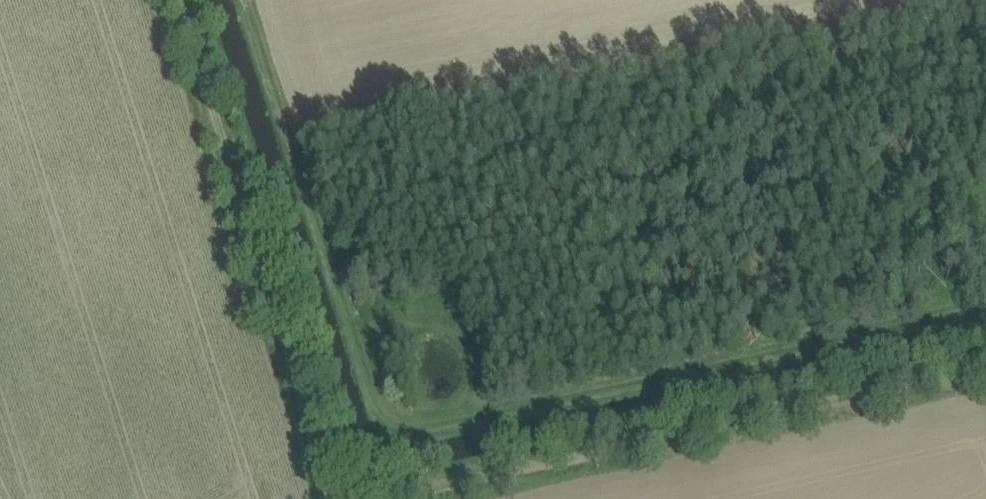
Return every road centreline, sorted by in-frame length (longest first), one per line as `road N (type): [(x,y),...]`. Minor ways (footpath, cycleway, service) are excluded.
road 1 (track): [(246,0),(386,436),(985,305)]
road 2 (track): [(385,498),(985,369)]
road 3 (track): [(181,0),(326,475),(341,498)]

